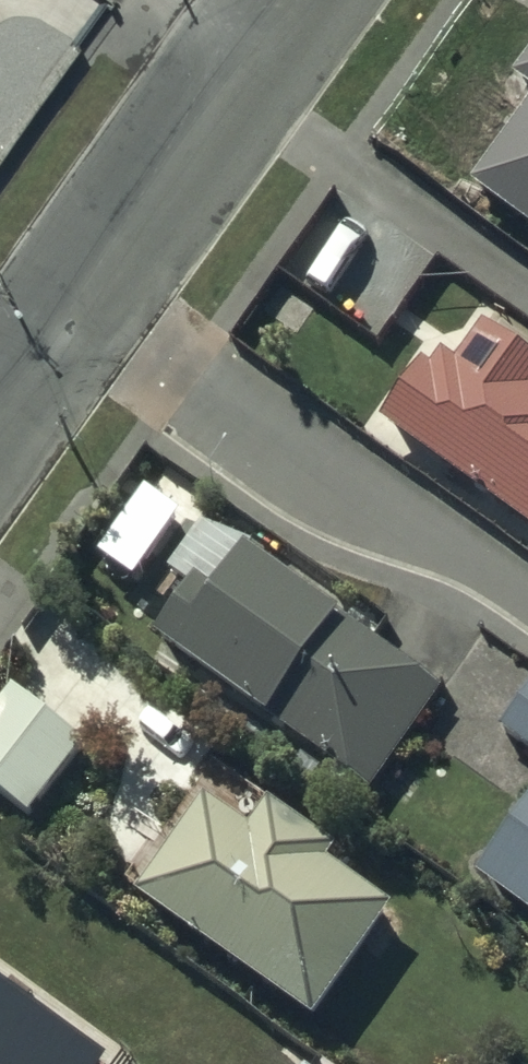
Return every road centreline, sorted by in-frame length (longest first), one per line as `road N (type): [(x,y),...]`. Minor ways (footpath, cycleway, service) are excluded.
road 1 (residential): [(83,301),(527,603)]
road 2 (unclassified): [(83,301),(298,0)]
road 3 (unclassified): [(0,414),(83,301)]

